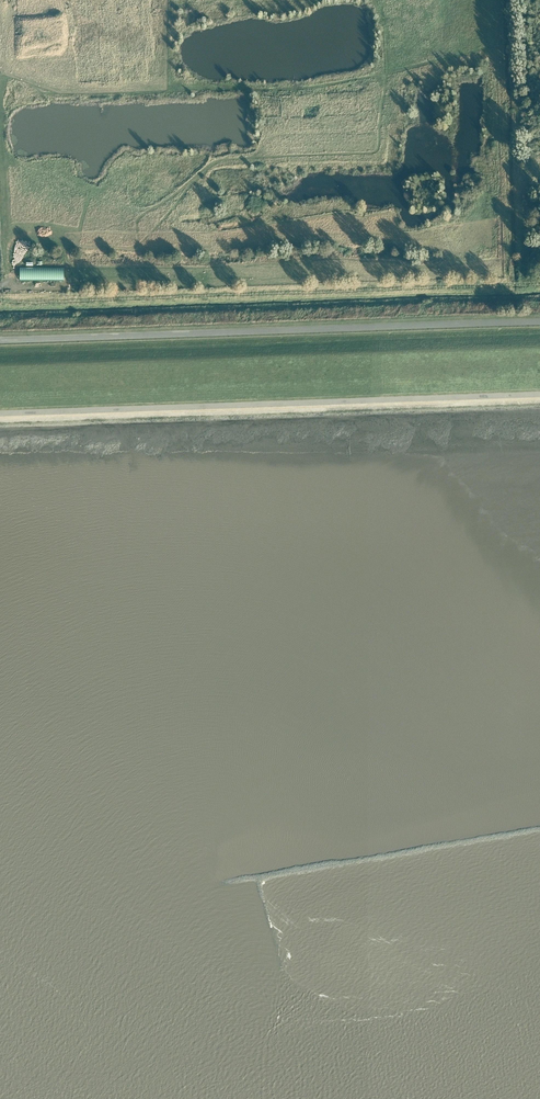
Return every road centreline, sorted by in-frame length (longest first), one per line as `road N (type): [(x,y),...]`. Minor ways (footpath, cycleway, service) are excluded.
road 1 (track): [(539,394),(0,414)]
road 2 (residential): [(539,323),(0,342)]

